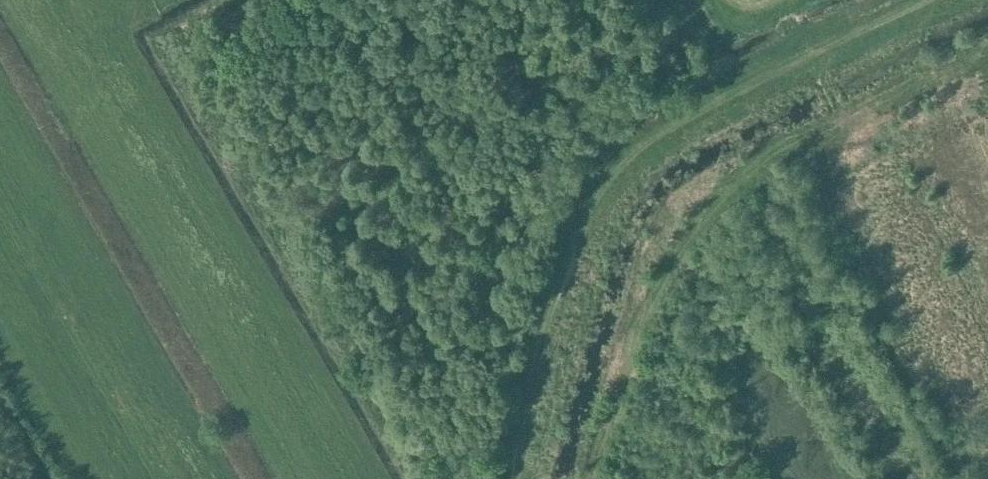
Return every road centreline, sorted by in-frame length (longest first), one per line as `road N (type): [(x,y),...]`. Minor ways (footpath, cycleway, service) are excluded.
road 1 (track): [(598,478),(670,273),(773,153),(987,55)]

